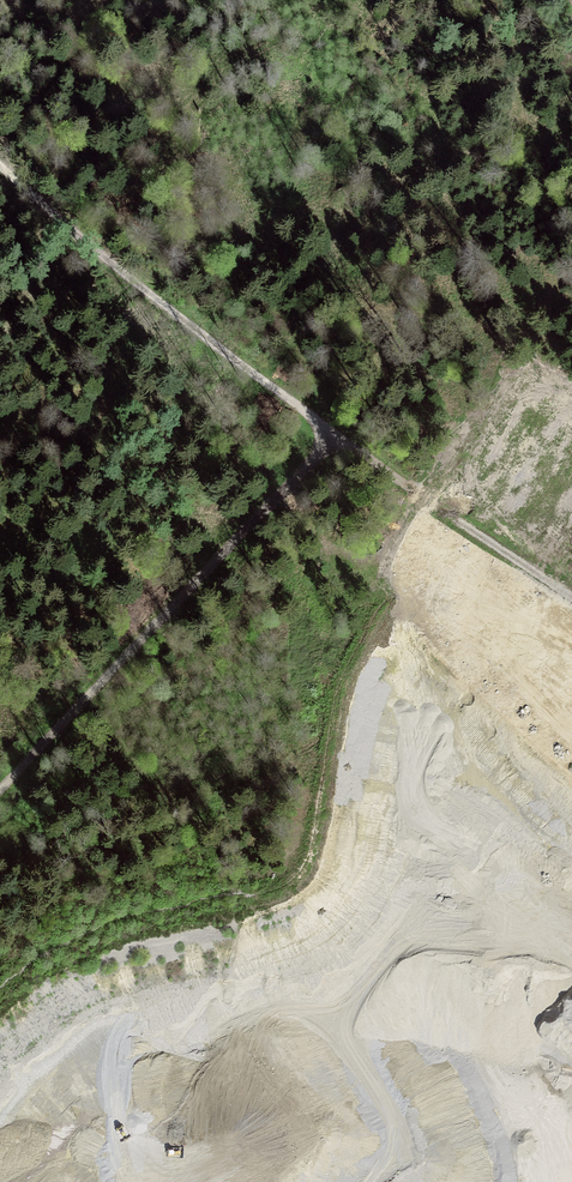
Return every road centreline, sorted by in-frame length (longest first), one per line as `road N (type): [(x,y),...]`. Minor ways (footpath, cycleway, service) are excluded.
road 1 (track): [(418,493),(331,443),(0,166)]
road 2 (track): [(331,443),(0,791)]
road 3 (track): [(419,1181),(358,1115),(257,1074)]

